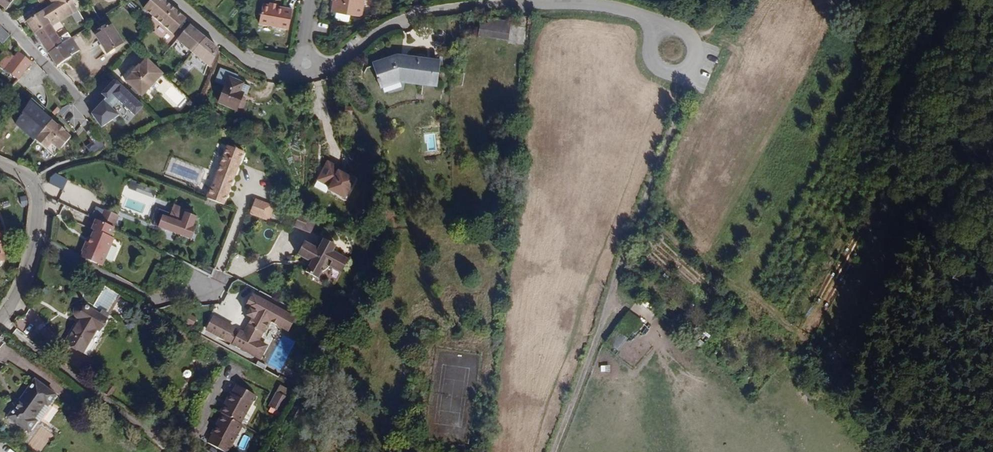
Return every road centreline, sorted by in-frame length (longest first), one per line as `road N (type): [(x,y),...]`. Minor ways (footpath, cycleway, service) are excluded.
road 1 (residential): [(306,63),(343,62),(392,23),(452,8),(569,0),(638,14),(659,32)]
road 2 (track): [(878,451),(643,211)]
road 3 (residential): [(35,236),(150,299),(212,287),(251,187)]
road 4 (track): [(554,451),(643,211)]
road 5 (residential): [(175,0),(249,62),(293,71),(306,63)]
road 6 (track): [(643,211),(683,70)]
road 7 (residential): [(665,29),(692,38),(693,59),(683,70),(669,72),(652,59),(659,32)]

